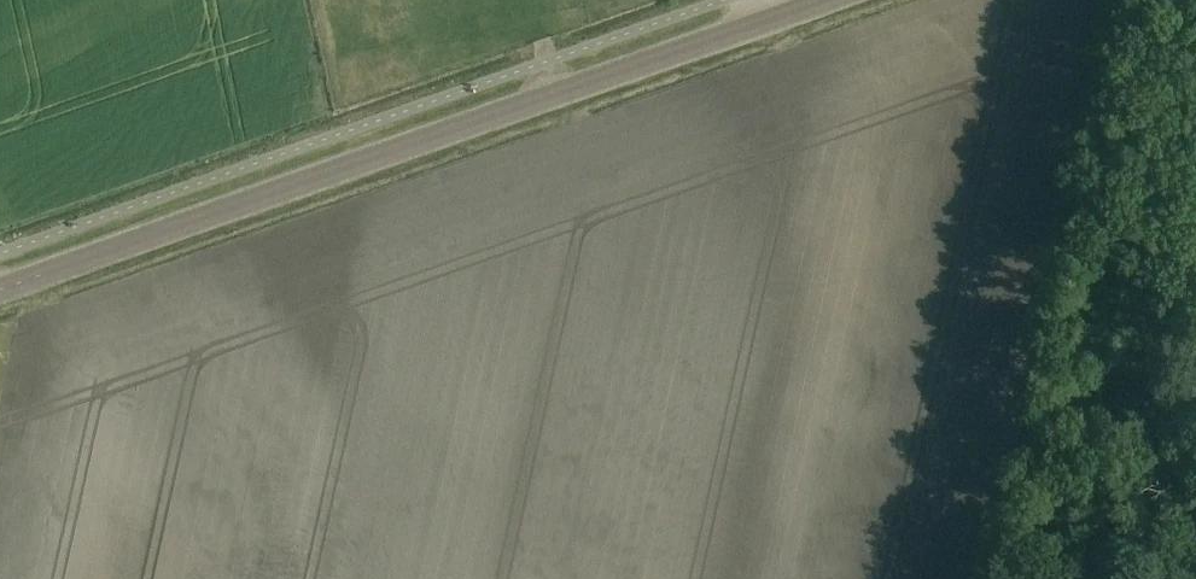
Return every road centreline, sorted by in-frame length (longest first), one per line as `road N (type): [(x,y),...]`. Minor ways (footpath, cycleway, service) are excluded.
road 1 (tertiary): [(0,289),(820,0)]

